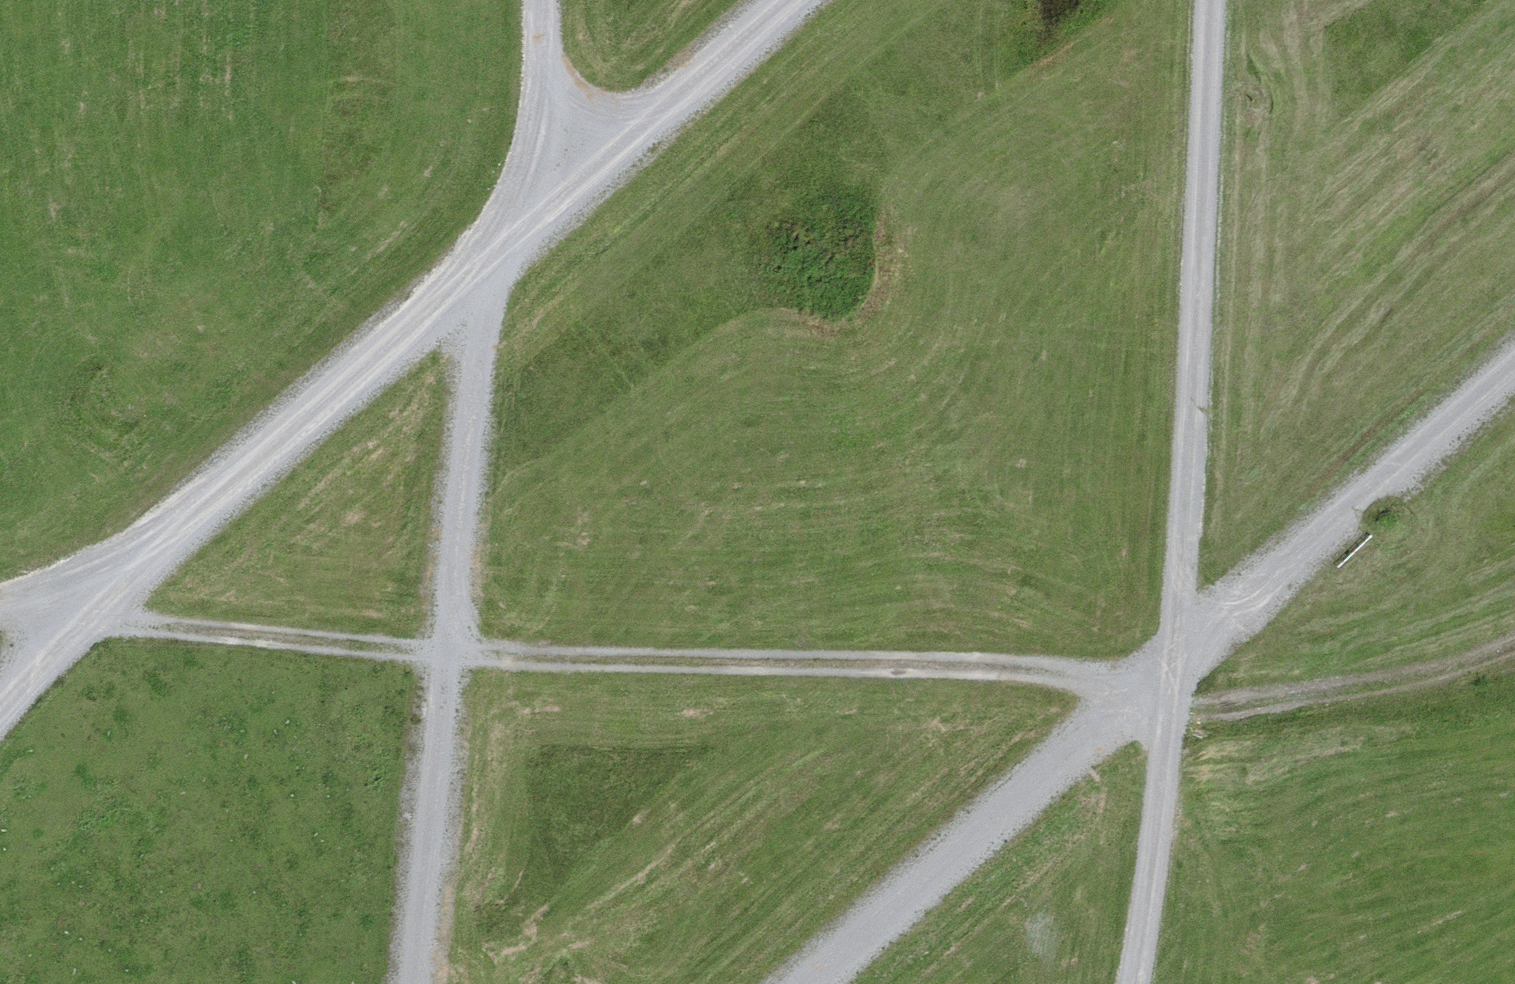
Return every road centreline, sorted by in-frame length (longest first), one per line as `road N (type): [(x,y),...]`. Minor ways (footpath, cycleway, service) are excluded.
road 1 (track): [(0,615),(445,661),(993,666),(1173,679)]
road 2 (track): [(778,0),(70,618),(0,700)]
road 3 (track): [(1140,983),(1162,884),(1185,560),(1205,0)]
road 4 (track): [(1514,368),(1254,594),(1173,679),(1046,769),(797,983)]
road 5 (track): [(475,272),(421,983)]
road 6 (track): [(547,201),(536,0)]

